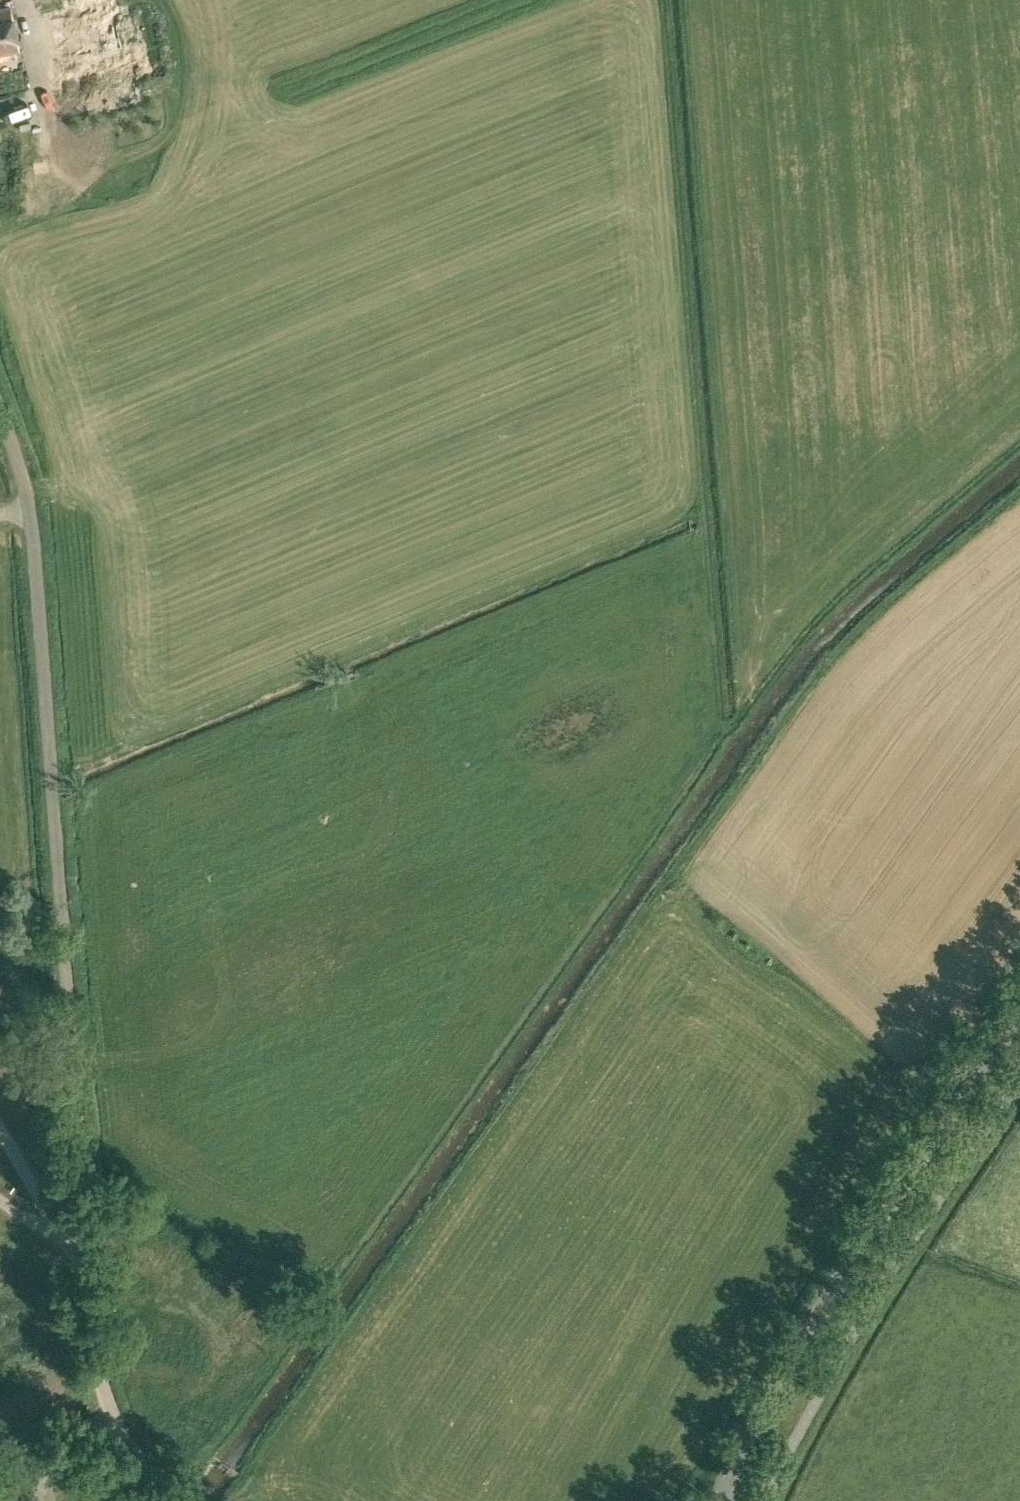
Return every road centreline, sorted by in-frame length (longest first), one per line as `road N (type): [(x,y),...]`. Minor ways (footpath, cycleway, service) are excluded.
road 1 (unclassified): [(183,1500),(116,1420),(97,1351),(36,544),(0,406)]
road 2 (secondary): [(723,1500),(802,1344),(871,1230),(1019,1020)]

